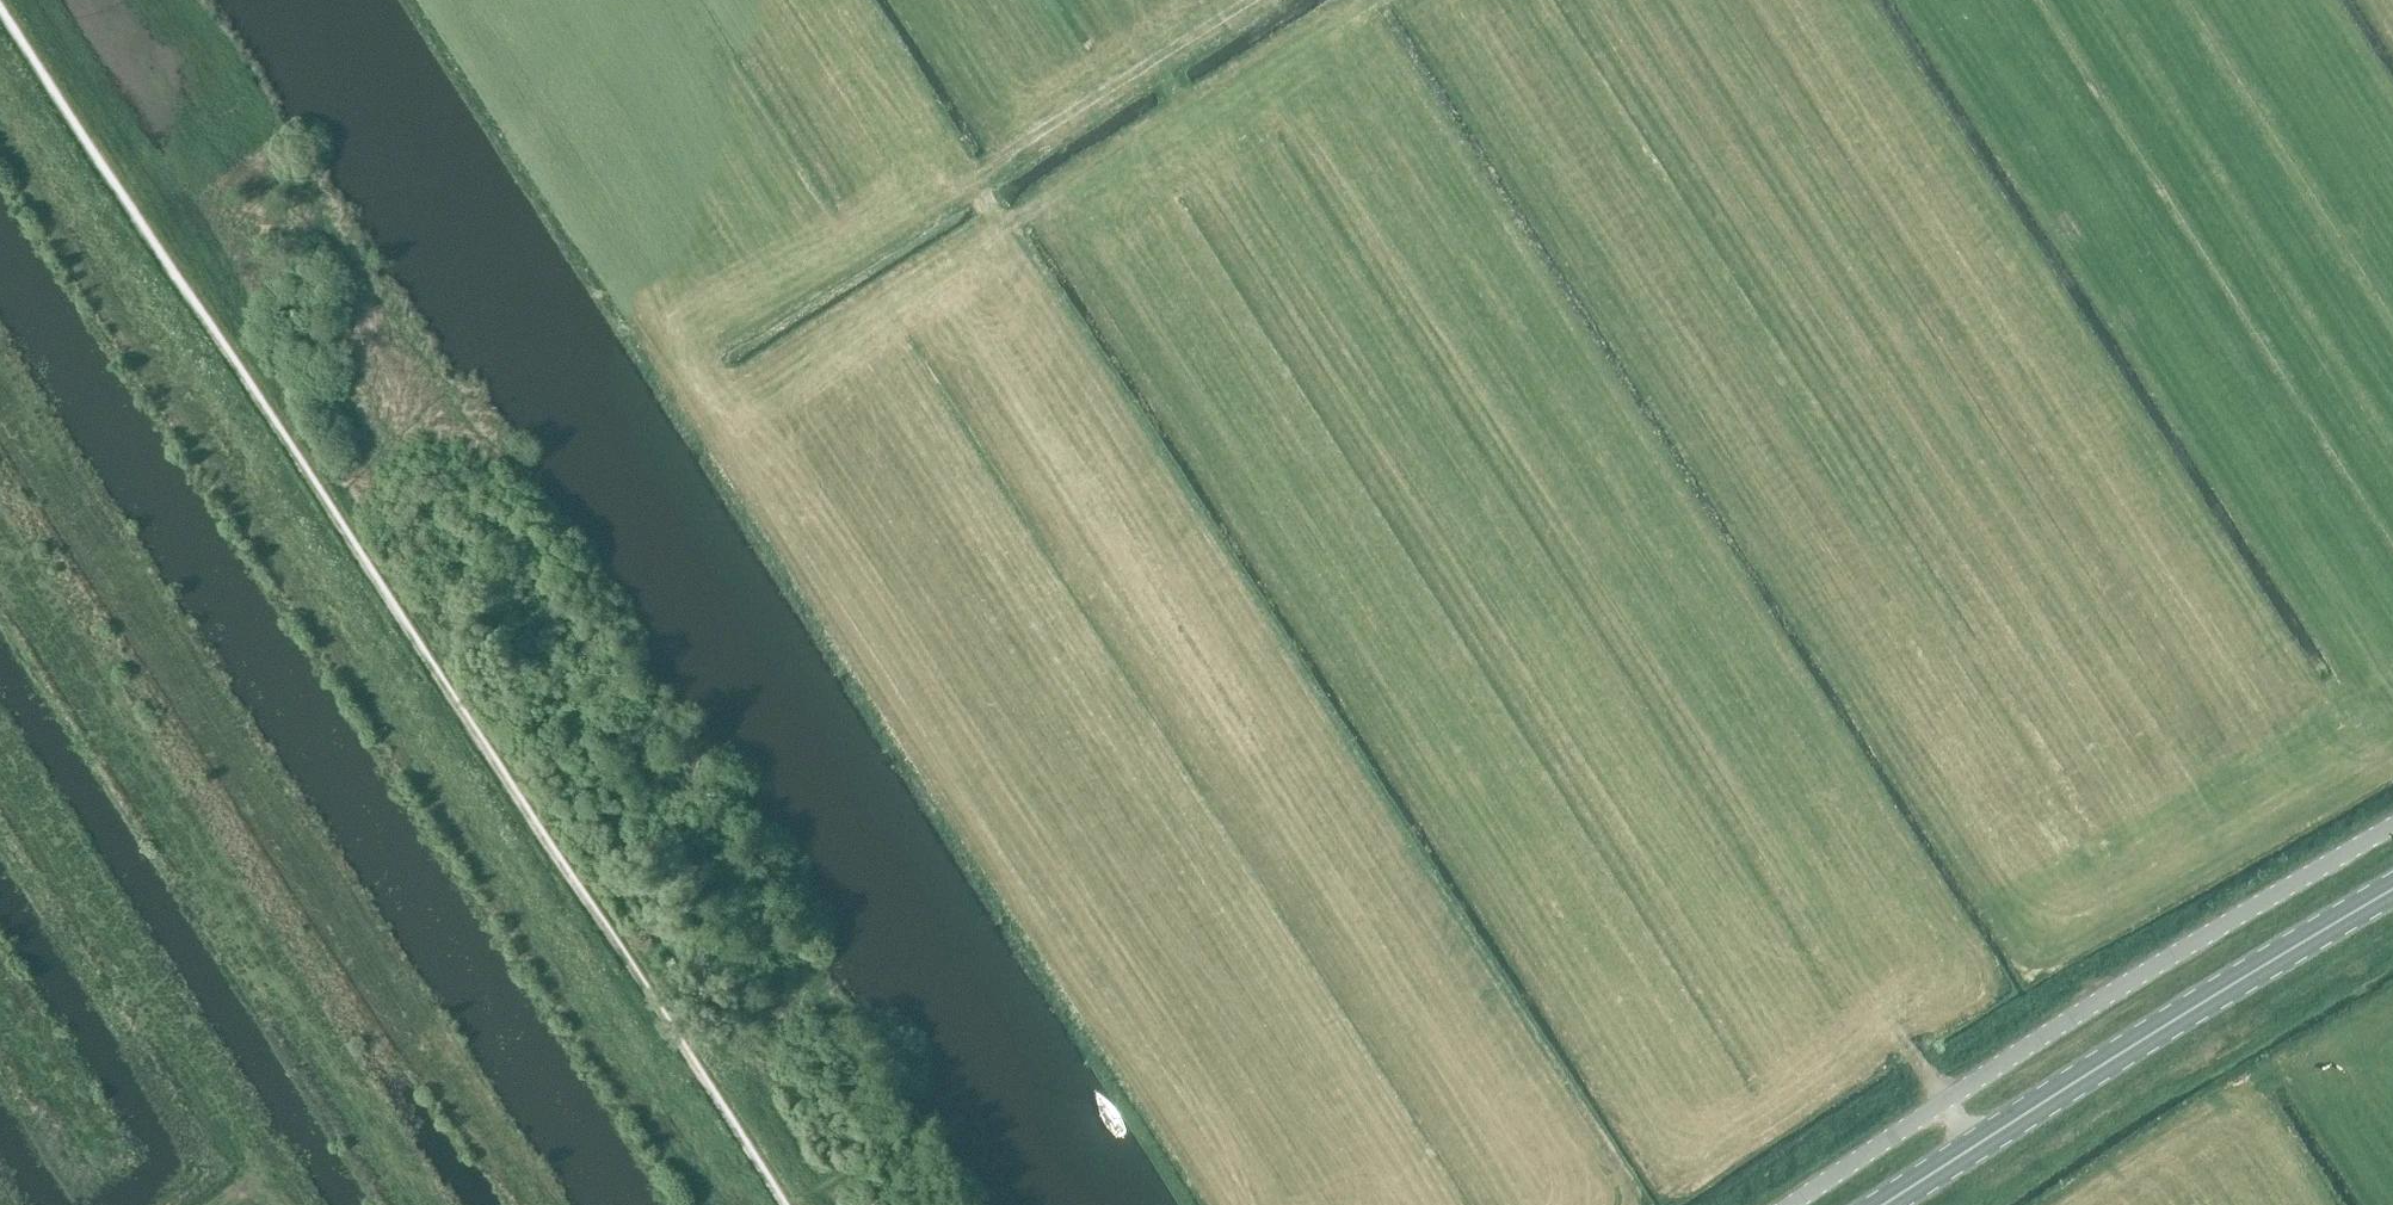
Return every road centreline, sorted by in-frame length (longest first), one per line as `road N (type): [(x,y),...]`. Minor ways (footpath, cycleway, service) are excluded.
road 1 (unclassified): [(1800,1204),(2392,828)]
road 2 (primary): [(1884,1204),(2392,890)]

